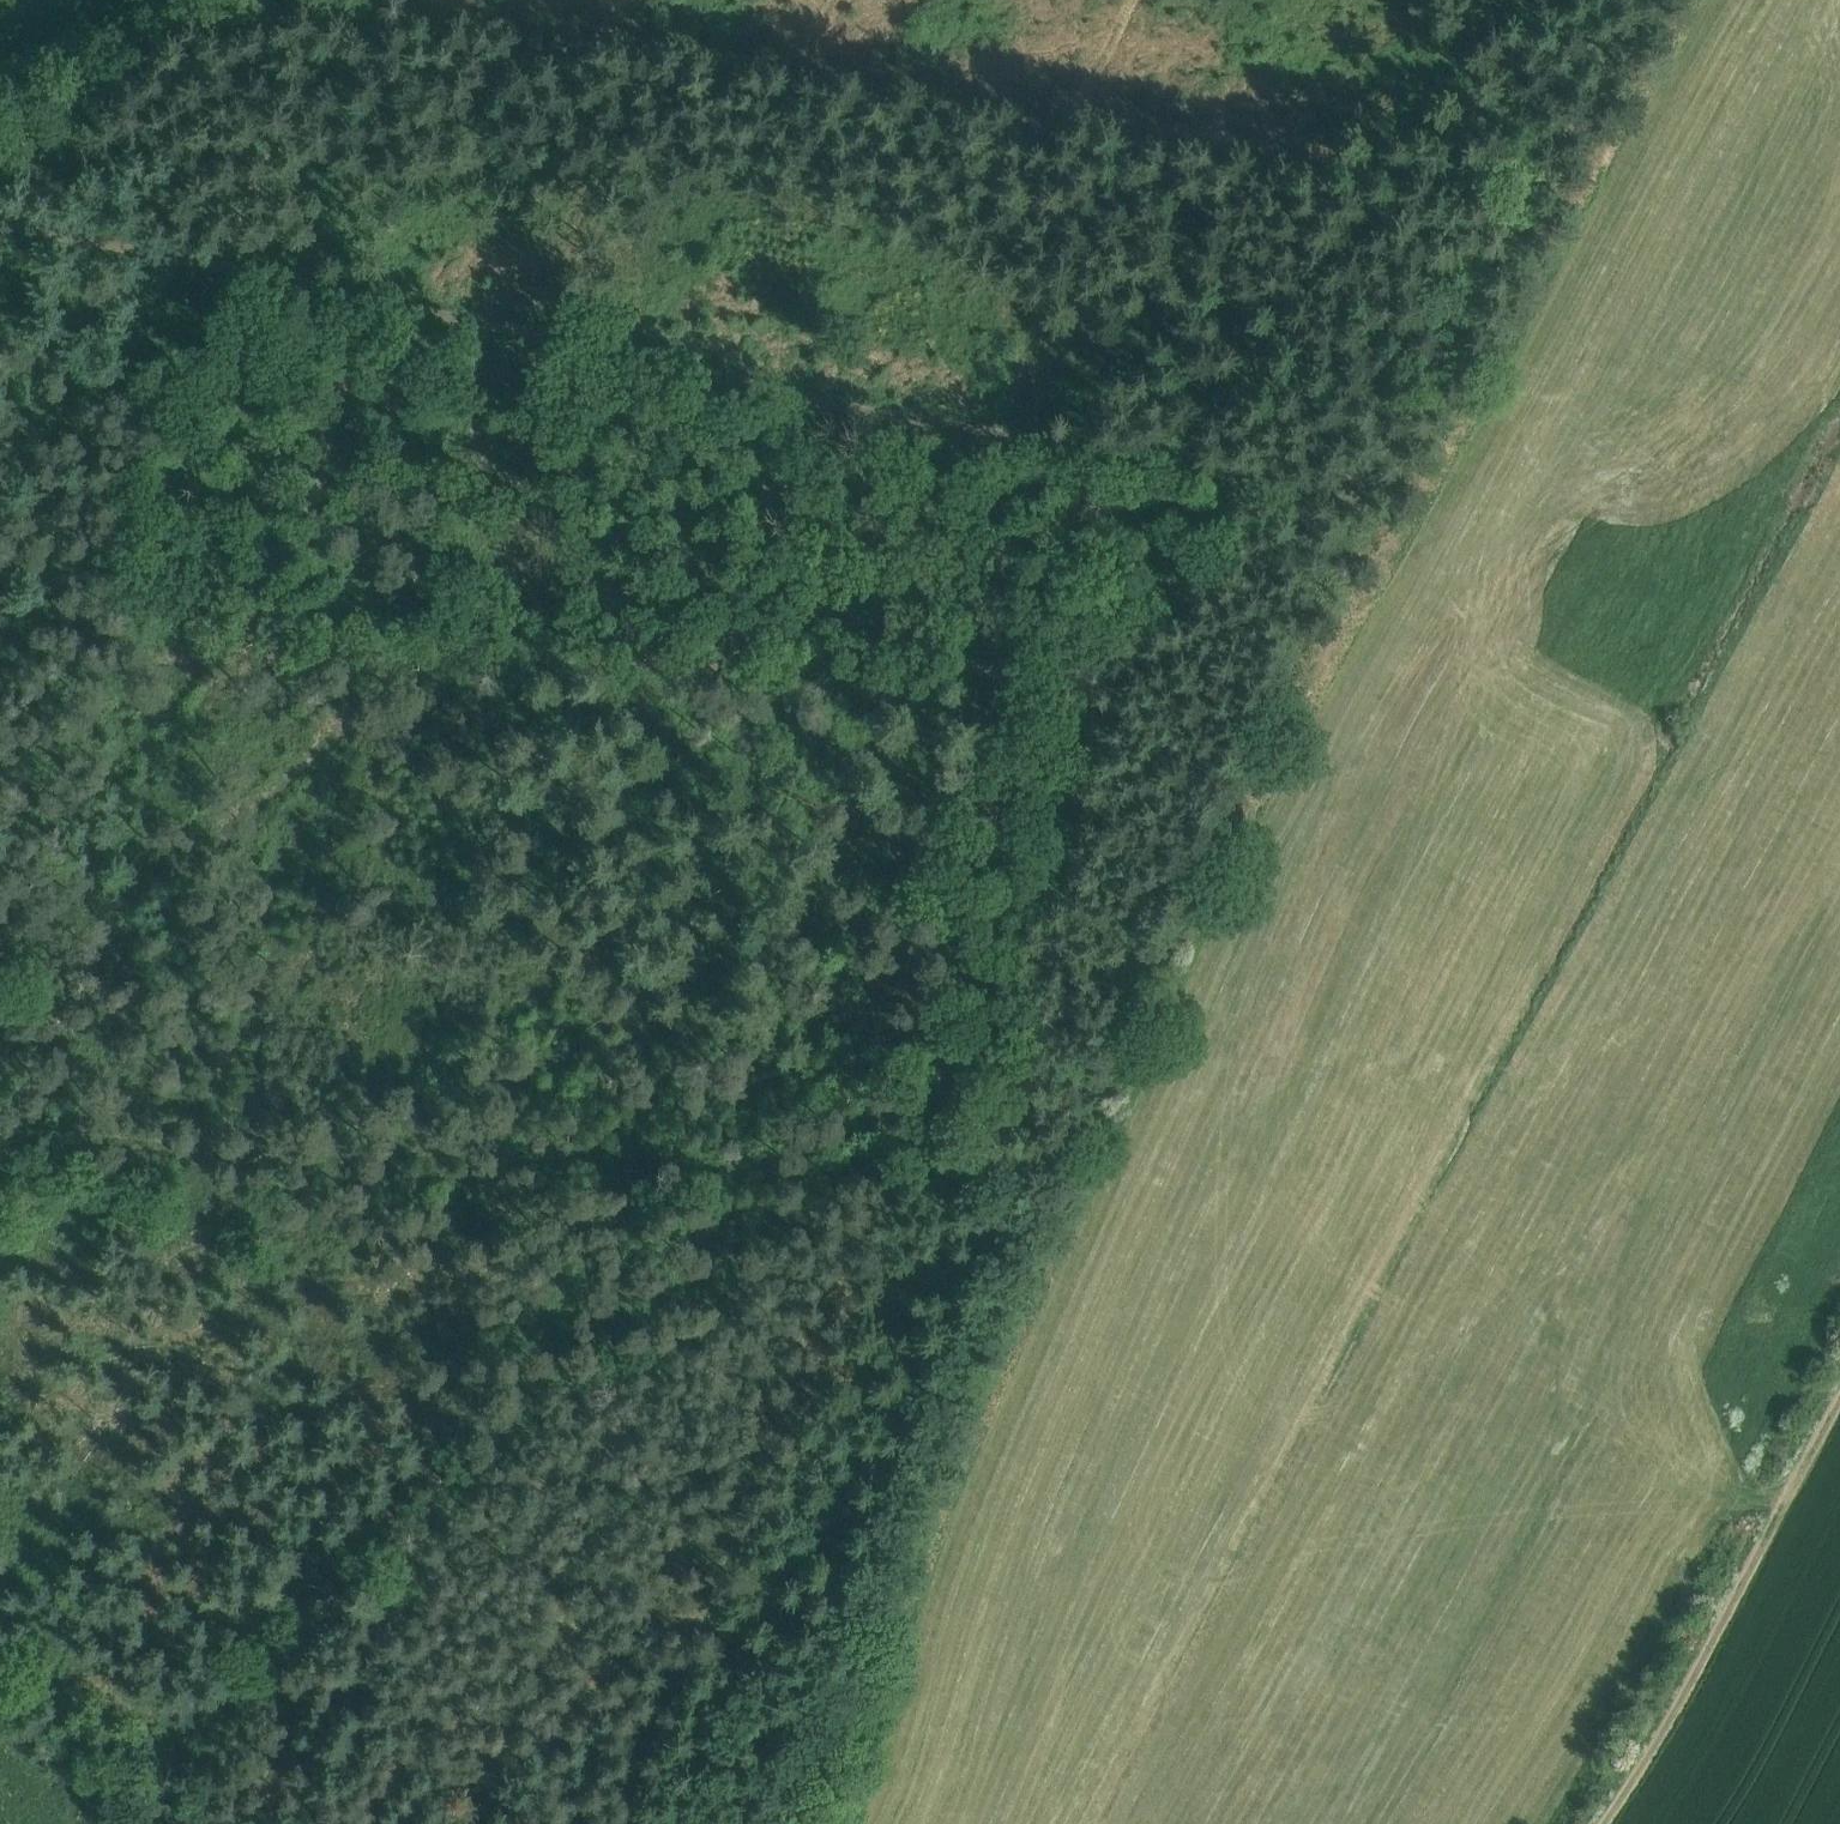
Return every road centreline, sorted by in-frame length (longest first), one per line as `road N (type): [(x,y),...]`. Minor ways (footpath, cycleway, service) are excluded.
road 1 (track): [(1839,1414),(1661,1741),(1605,1823)]

